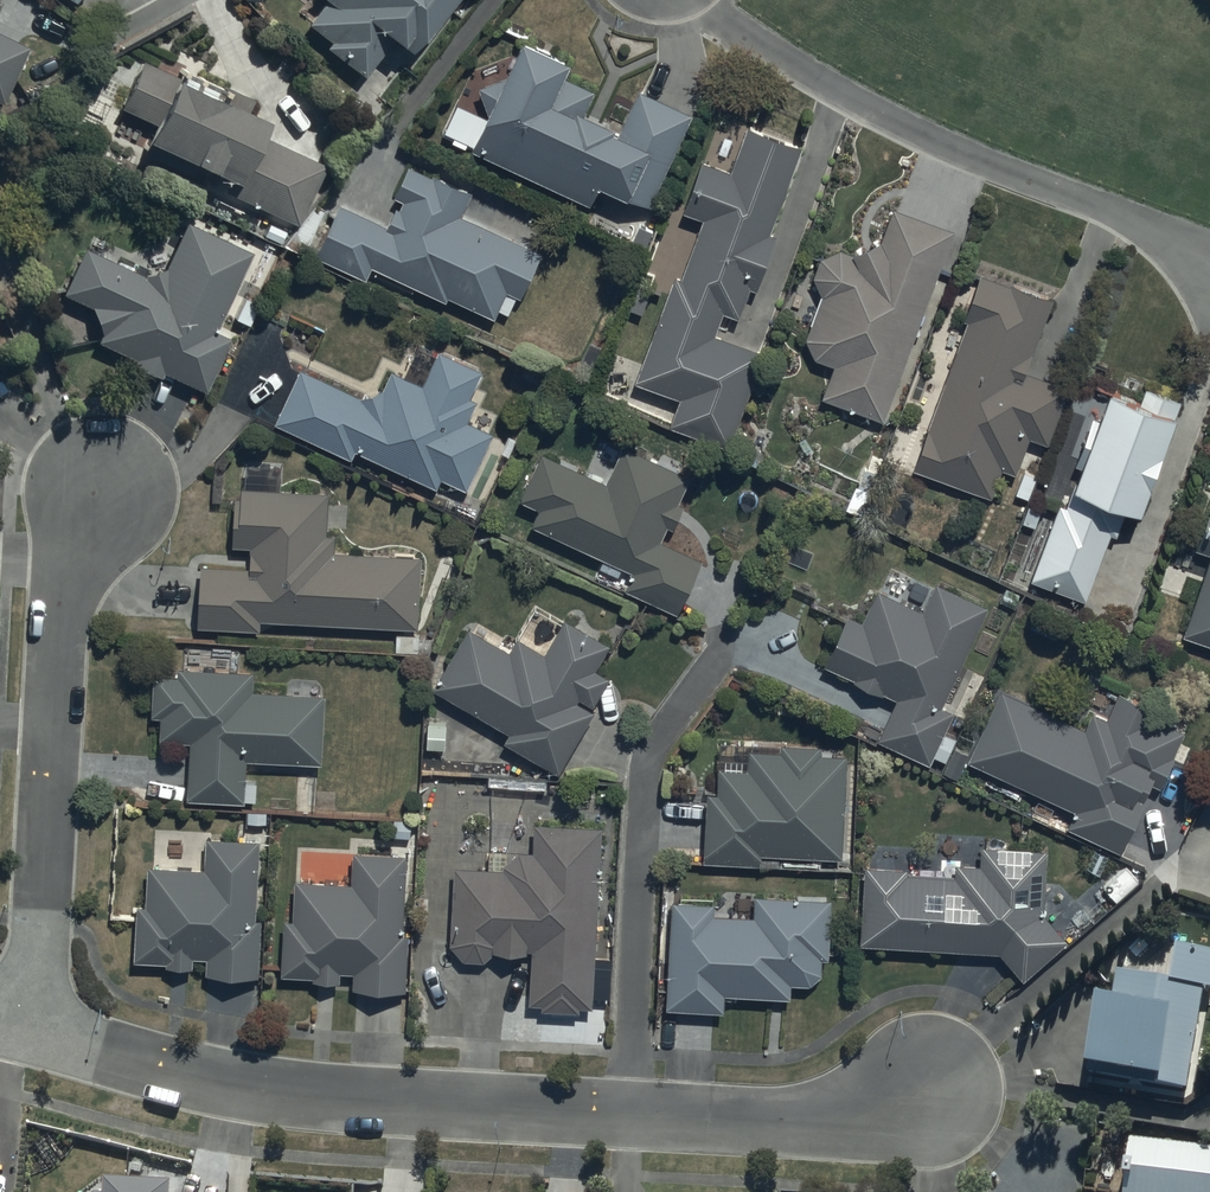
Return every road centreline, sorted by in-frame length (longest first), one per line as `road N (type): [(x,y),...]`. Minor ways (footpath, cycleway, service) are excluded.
road 1 (residential): [(35,1028),(204,1080),(368,1102),(785,1123),(892,1107),(932,1088)]
road 2 (residential): [(707,0),(730,26),(868,109),(1106,209),(1209,271)]
road 3 (residential): [(35,1028),(58,609),(71,557),(104,489)]

